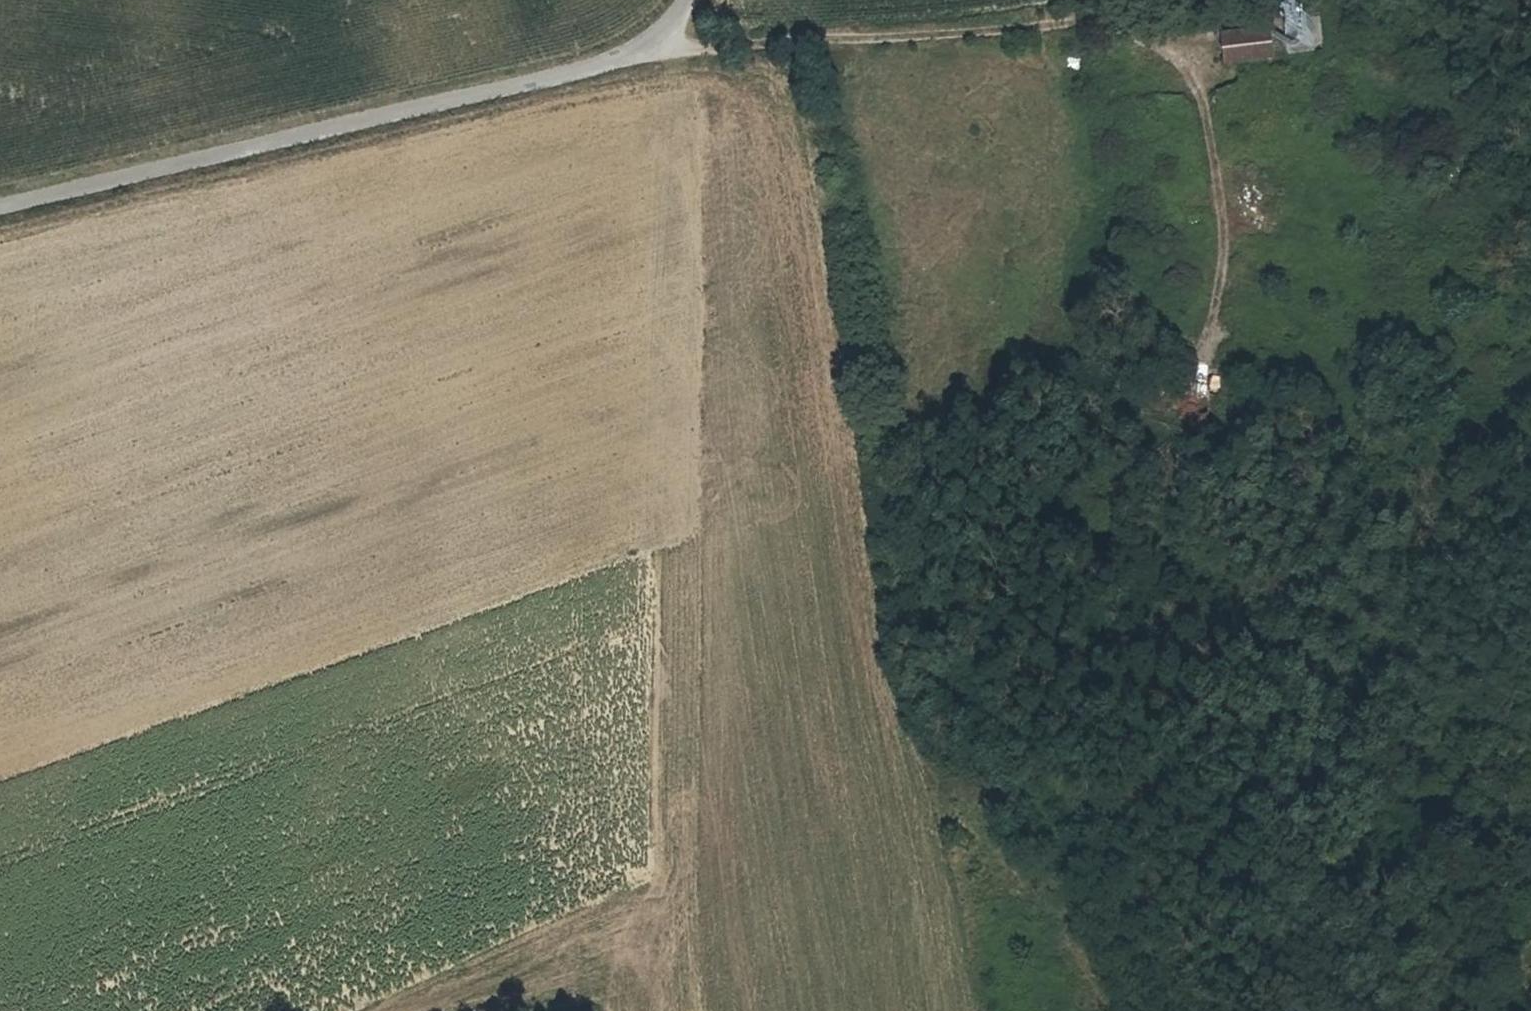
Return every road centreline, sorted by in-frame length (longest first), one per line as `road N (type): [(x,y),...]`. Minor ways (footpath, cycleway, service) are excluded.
road 1 (residential): [(665,37),(616,66),(0,207)]
road 2 (track): [(665,37),(692,52),(1093,22),(1154,39),(1179,56),(1195,91)]

